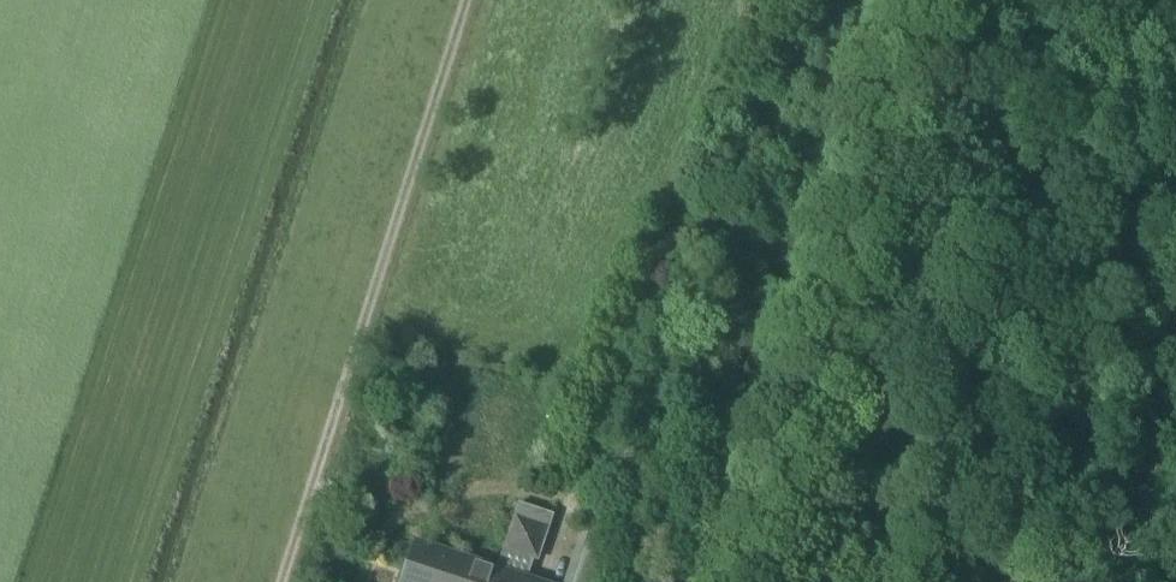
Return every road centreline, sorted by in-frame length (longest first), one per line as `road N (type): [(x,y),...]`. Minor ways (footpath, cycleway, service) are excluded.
road 1 (unclassified): [(768,581),(960,0)]
road 2 (track): [(469,0),(280,581)]

